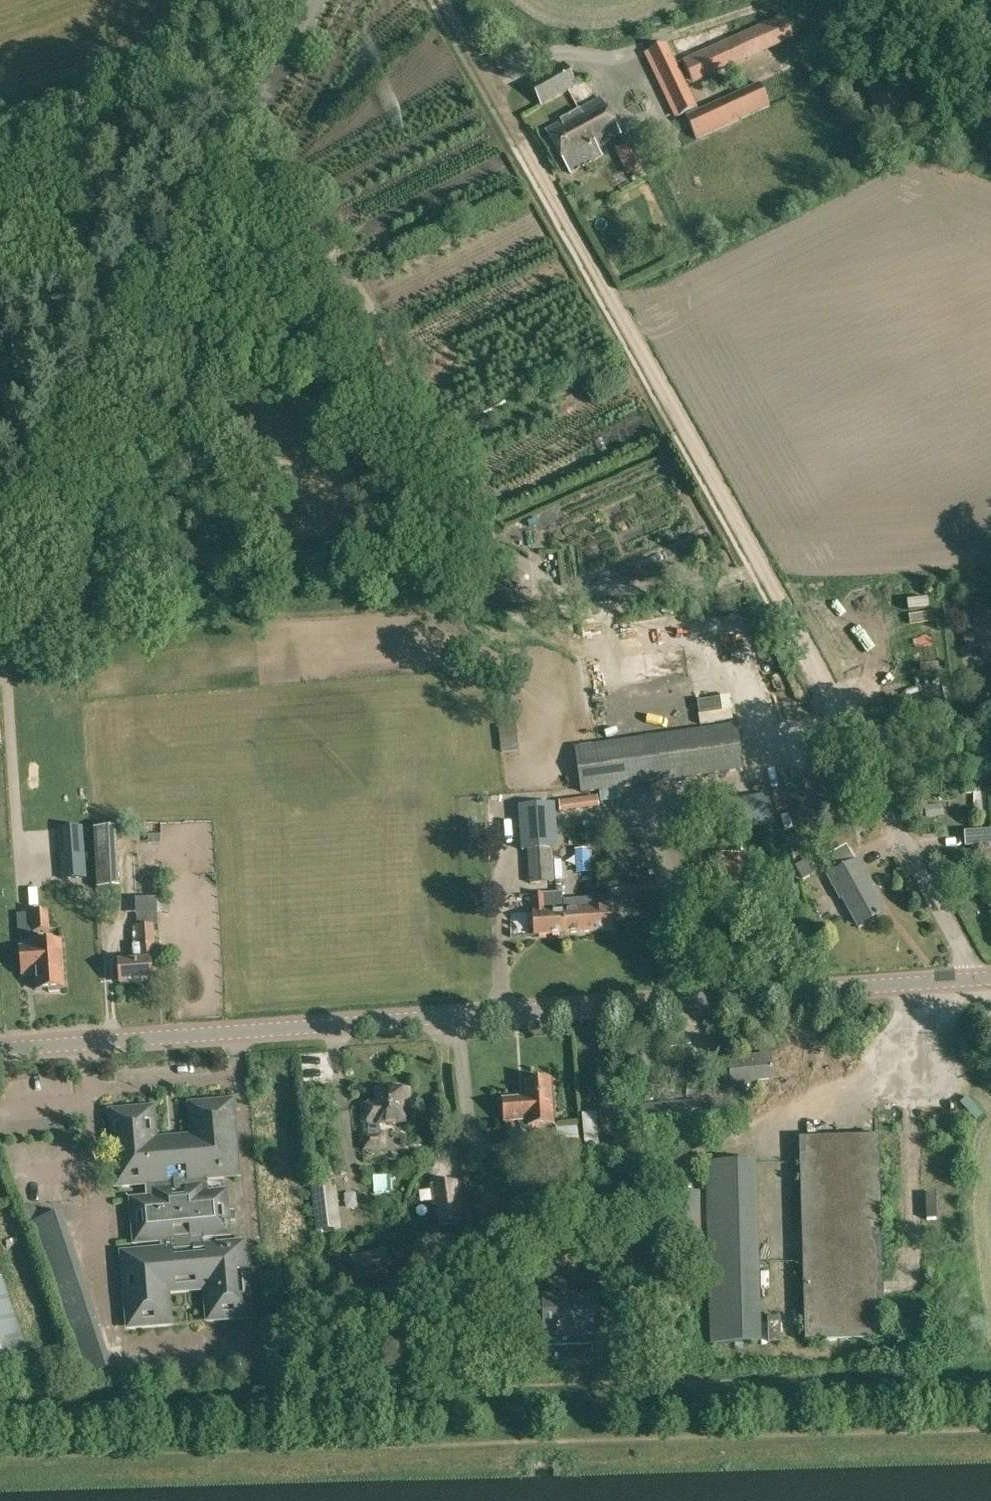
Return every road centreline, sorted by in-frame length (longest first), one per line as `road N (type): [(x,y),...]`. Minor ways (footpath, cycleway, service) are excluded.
road 1 (secondary): [(0,1051),(976,978)]
road 2 (track): [(824,704),(438,0)]
road 3 (tertiary): [(0,628),(318,0)]
road 4 (residential): [(976,978),(824,704)]

